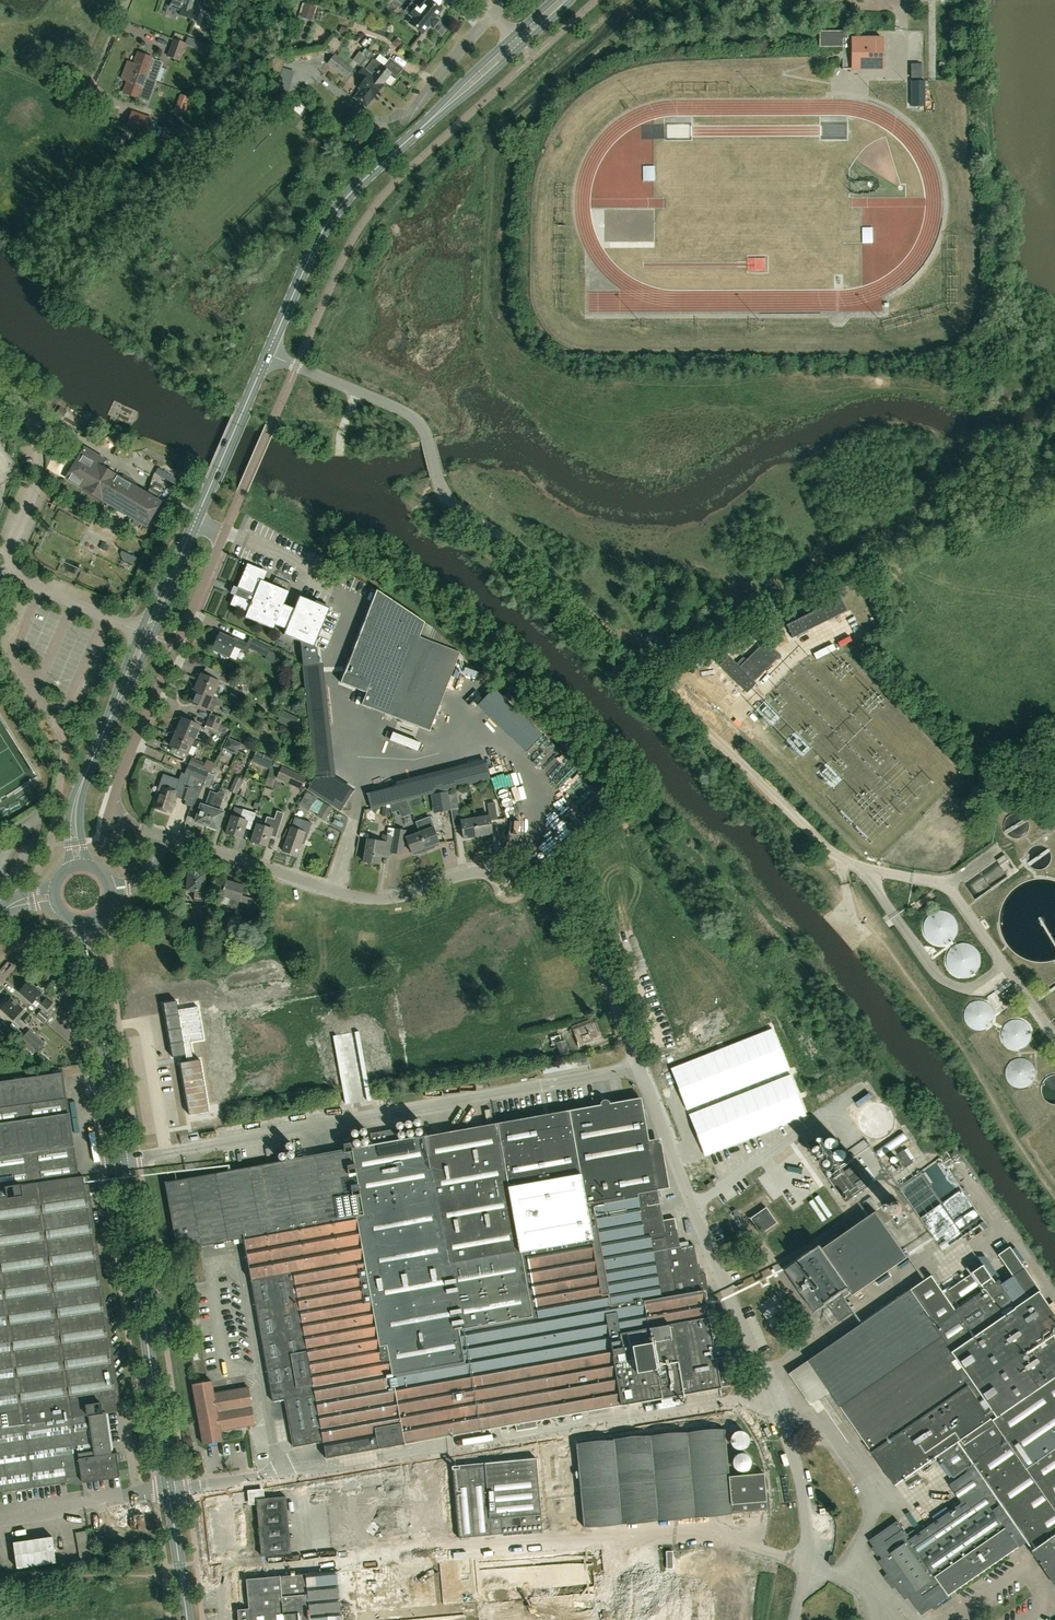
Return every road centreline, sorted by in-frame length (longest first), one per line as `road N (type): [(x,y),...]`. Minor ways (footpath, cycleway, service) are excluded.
road 1 (unclassified): [(861,868),(829,851),(563,591),(447,497),(417,422),(297,366)]
road 2 (tertiary): [(187,1619),(88,920)]
road 3 (residential): [(630,1046),(584,925),(539,885),(471,873),(390,899),(348,899),(163,835)]
road 4 (residential): [(163,835),(126,821),(113,794),(224,531),(196,522)]
road 5 (unclassified): [(148,636),(17,574),(11,553),(40,470),(34,421)]
road 6 (tertiary): [(268,354),(334,214),(441,111)]
road 7 (tertiary): [(78,866),(78,793),(148,636)]
road 8 (tertiary): [(196,522),(268,354)]
road 9 (residential): [(494,14),(409,122)]
road 10 (tertiary): [(148,636),(196,522)]

